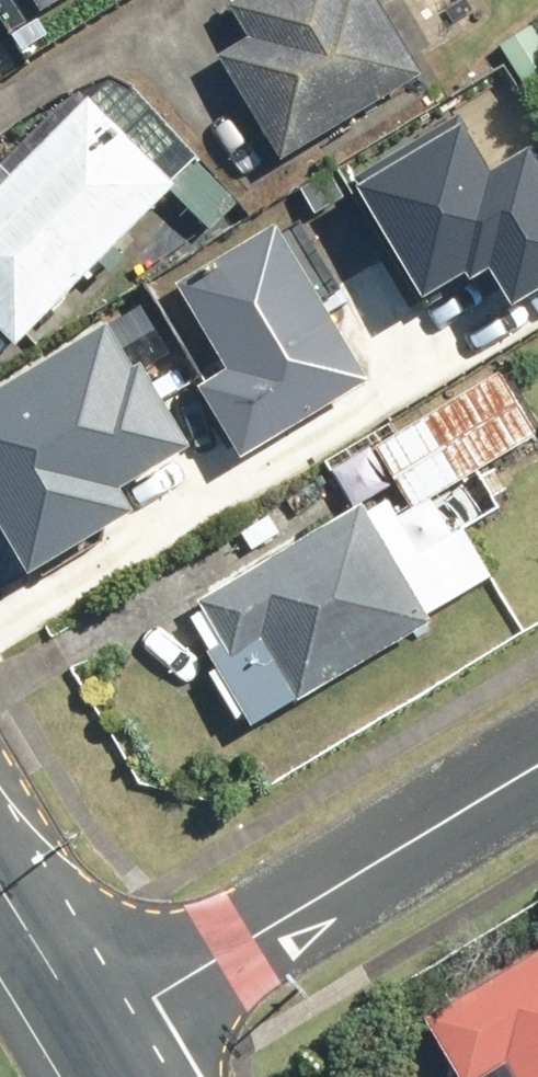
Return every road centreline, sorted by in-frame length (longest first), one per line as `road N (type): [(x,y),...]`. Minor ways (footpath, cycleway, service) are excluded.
road 1 (residential): [(93,1036),(537,757)]
road 2 (tertiary): [(0,883),(93,1036)]

